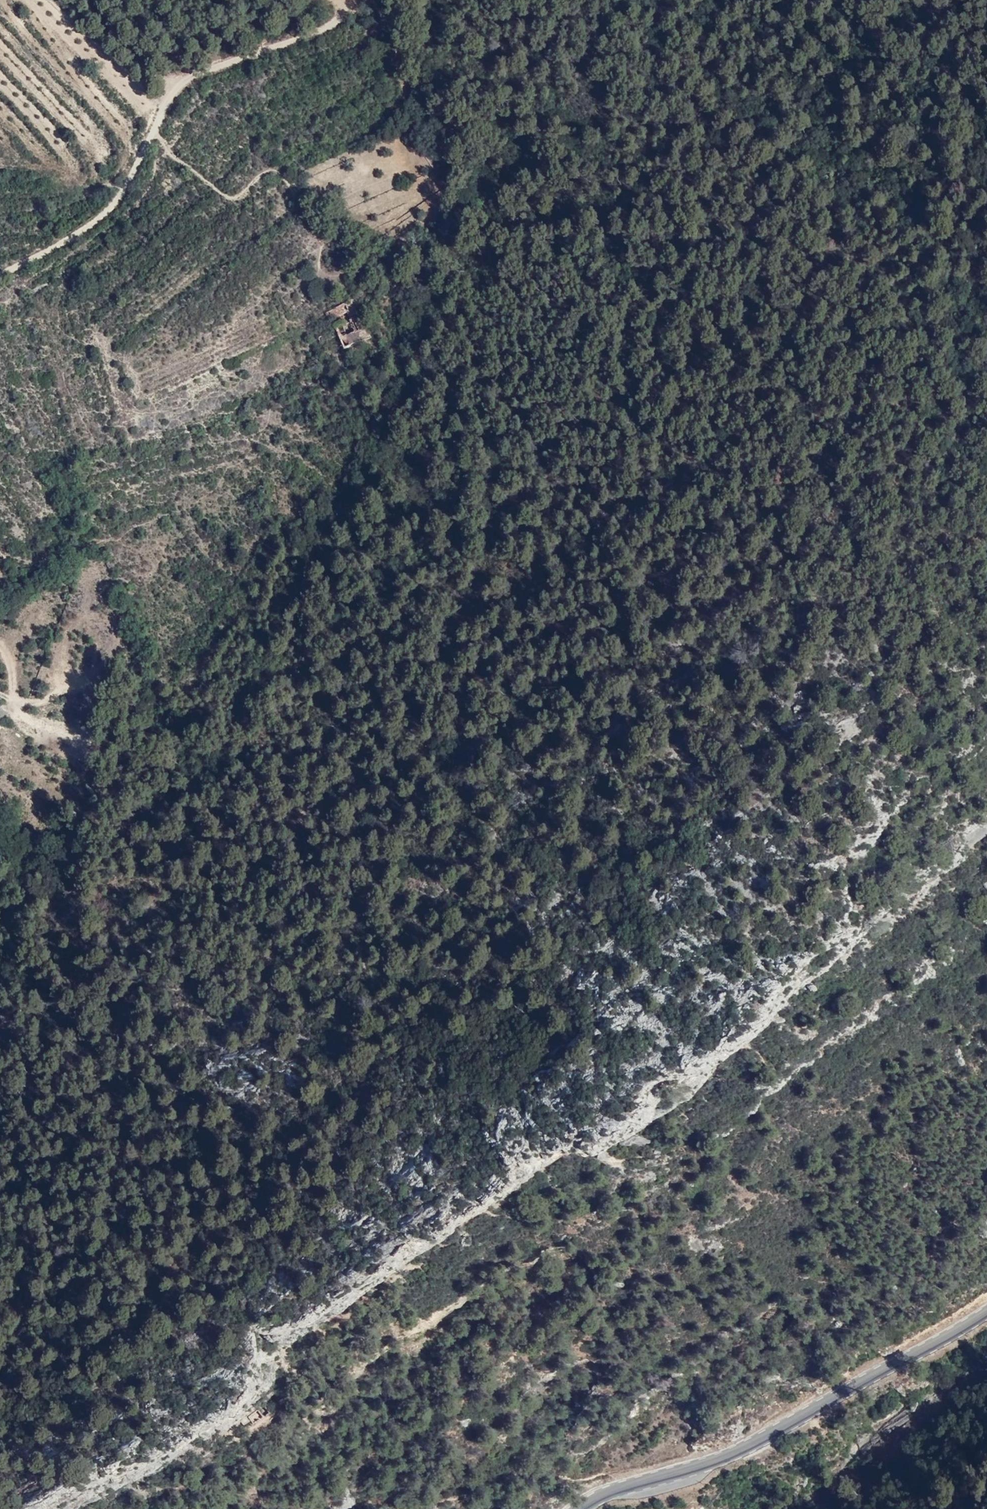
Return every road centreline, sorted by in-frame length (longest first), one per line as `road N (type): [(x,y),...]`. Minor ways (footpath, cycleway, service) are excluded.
road 1 (tertiary): [(576,1508),(726,1456),(986,1310)]
road 2 (track): [(346,0),(344,22),(175,85),(128,177),(0,253)]

